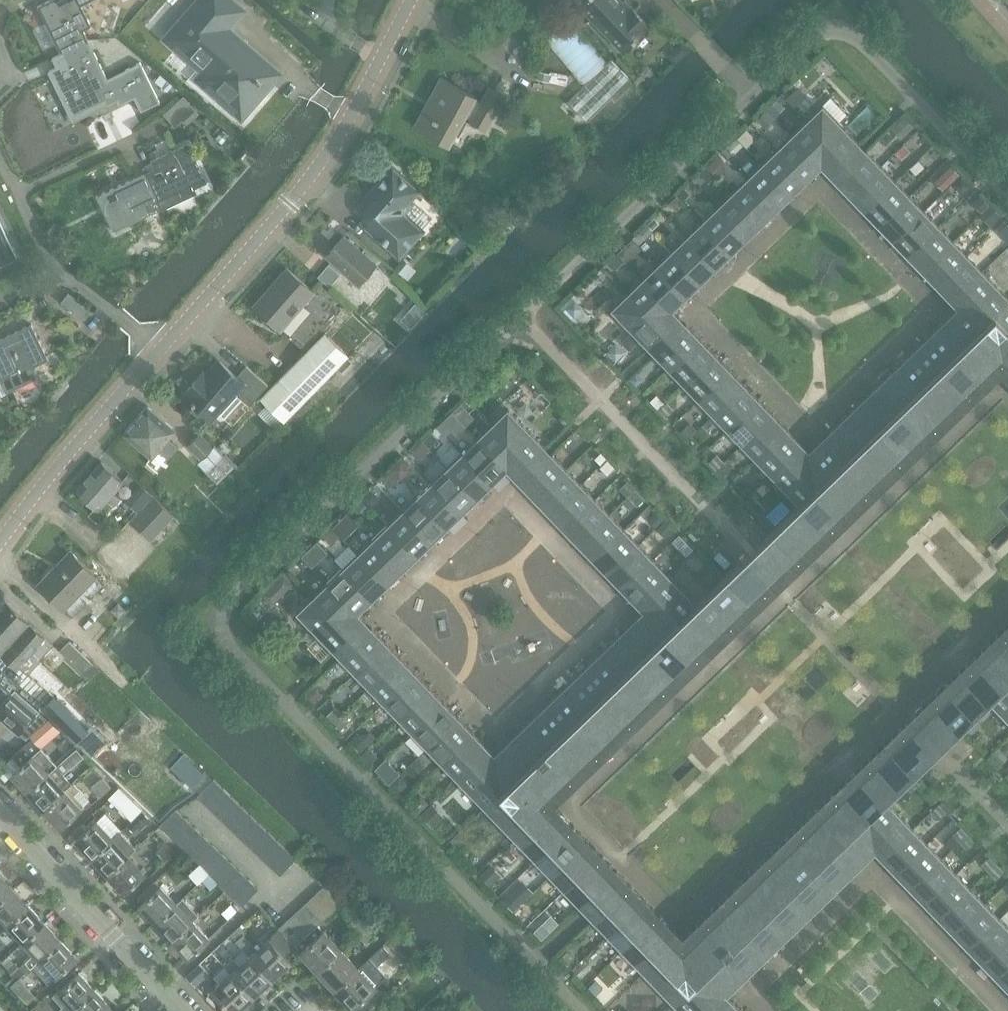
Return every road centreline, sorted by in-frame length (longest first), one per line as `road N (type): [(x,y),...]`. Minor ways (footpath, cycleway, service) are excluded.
road 1 (residential): [(159,349),(308,184),(356,116),(415,0)]
road 2 (residential): [(162,990),(272,885),(190,805)]
road 3 (residential): [(0,545),(159,349)]
road 4 (residential): [(162,990),(0,813)]
road 5 (residential): [(159,349),(58,272)]
road 6 (residential): [(58,272),(0,163)]

